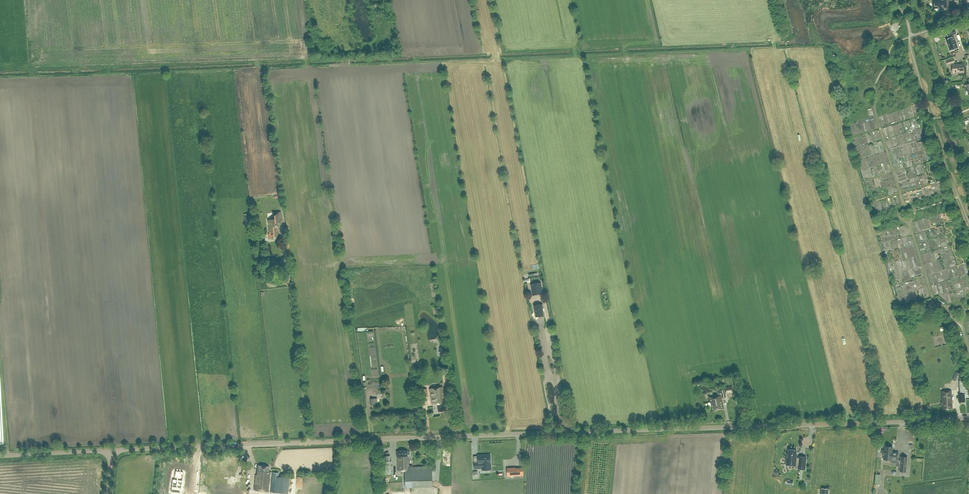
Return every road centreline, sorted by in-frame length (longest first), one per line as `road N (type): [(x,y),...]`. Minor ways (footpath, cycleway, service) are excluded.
road 1 (unclassified): [(309,442),(968,417)]
road 2 (unclassified): [(309,442),(284,242)]
road 3 (unclassified): [(112,450),(309,442)]

